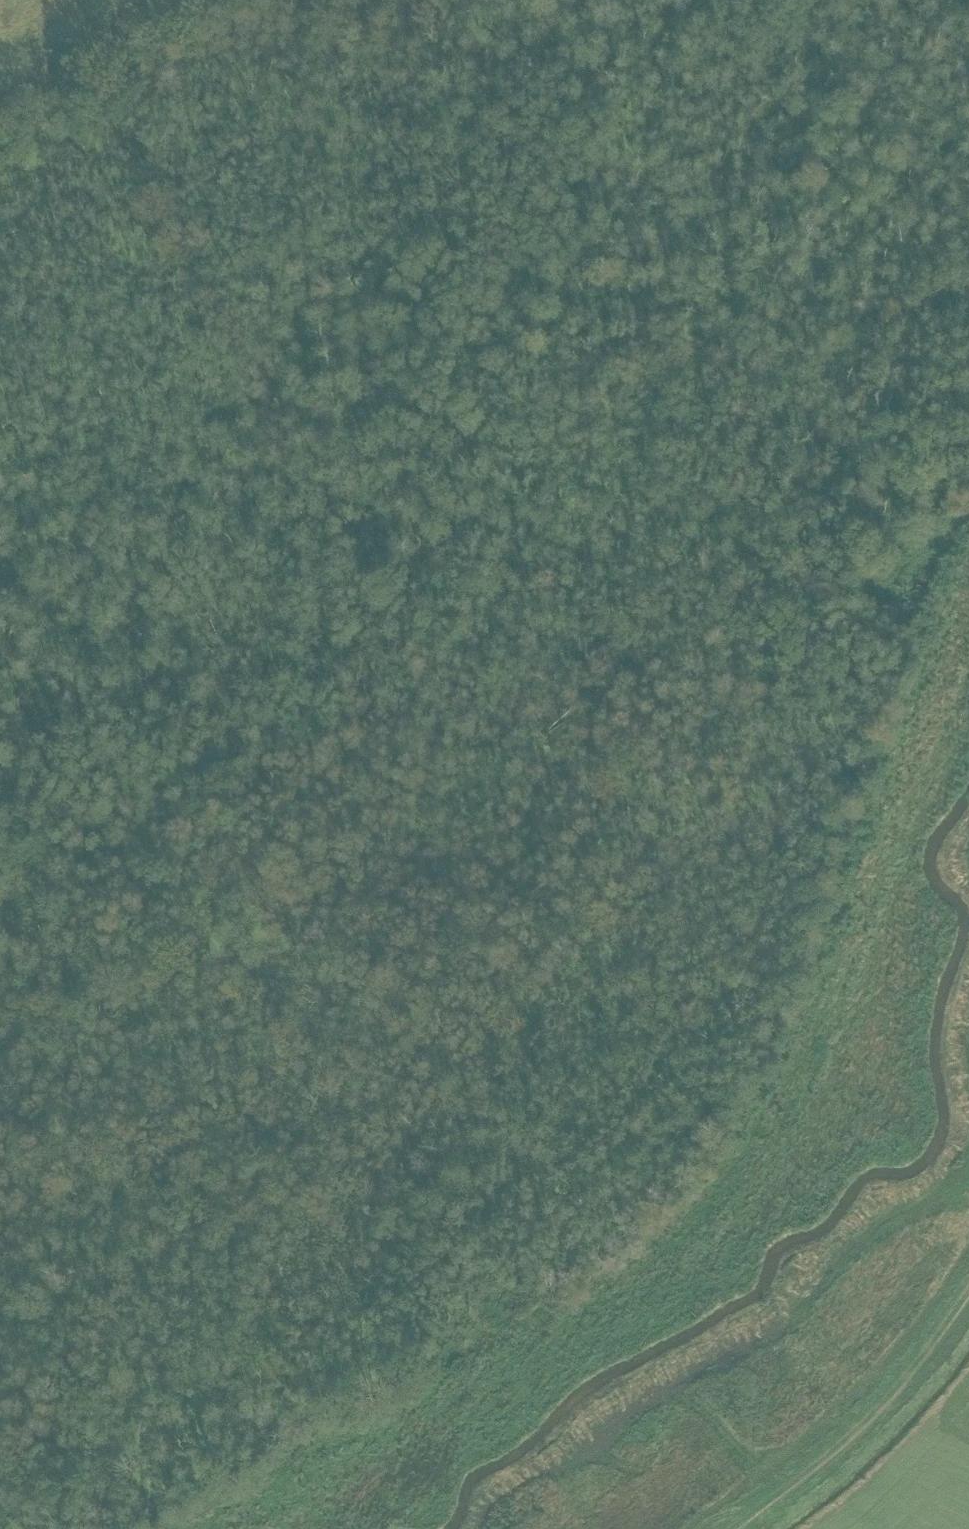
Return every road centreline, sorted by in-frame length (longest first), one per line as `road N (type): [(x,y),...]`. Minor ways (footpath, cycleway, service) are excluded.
road 1 (track): [(968,1288),(877,1408),(721,1528)]

